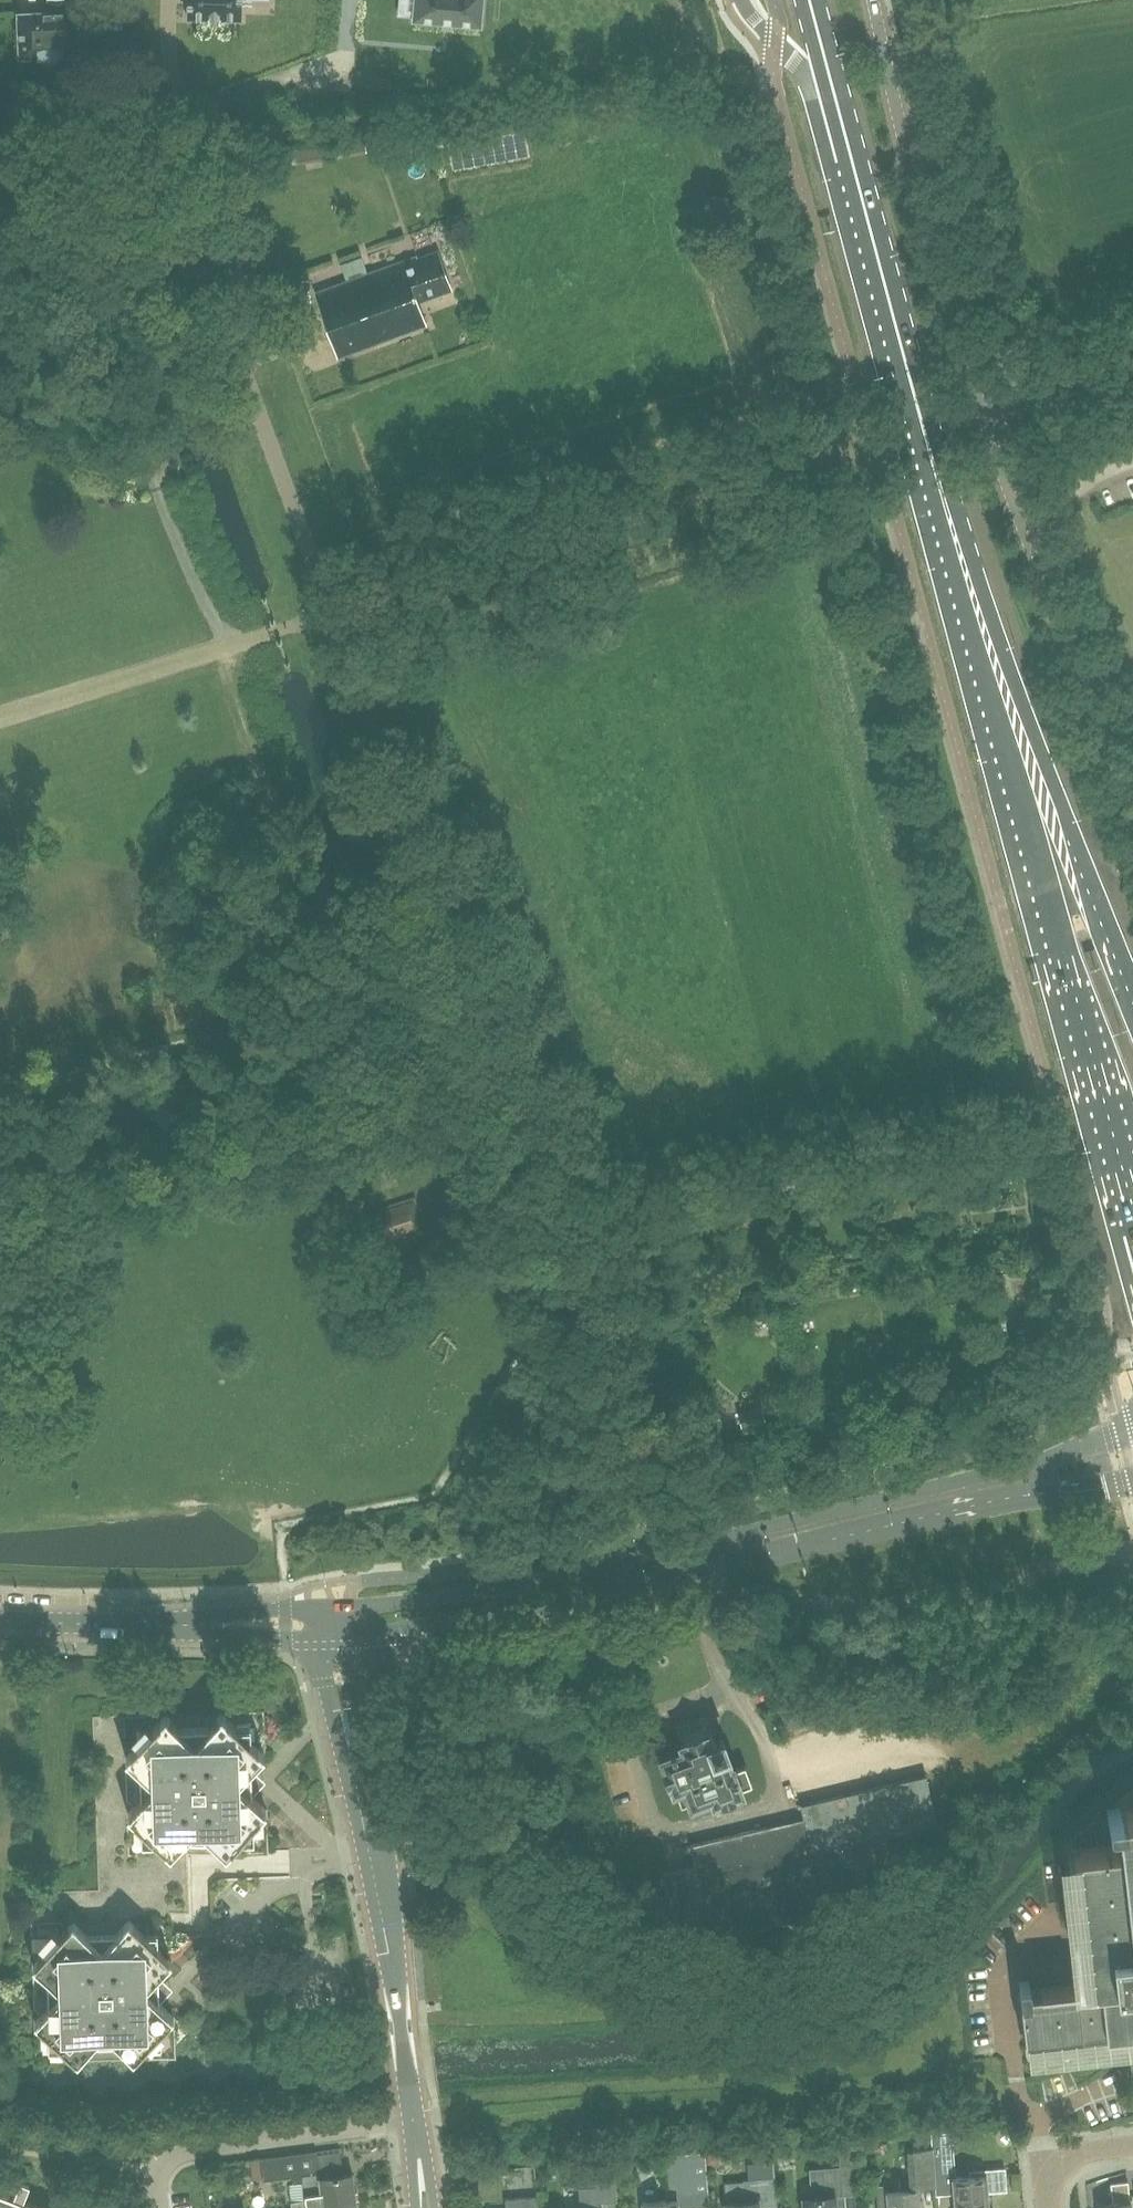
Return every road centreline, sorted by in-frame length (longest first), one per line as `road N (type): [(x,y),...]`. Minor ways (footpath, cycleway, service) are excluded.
road 1 (residential): [(0,1228),(470,1075),(492,1053),(488,1012),(333,614)]
road 2 (primary): [(912,386),(960,611),(1065,959),(1132,1221)]
road 3 (tertiary): [(1132,1432),(679,1550),(441,1599),(343,1608)]
road 4 (tertiary): [(368,1633),(547,1604),(987,1499),(1132,1482)]
road 5 (primary): [(1132,989),(912,386)]
road 6 (residential): [(333,614),(172,181),(136,166),(0,171)]
road 7 (track): [(0,1099),(250,1021),(297,986),(311,953),(309,906),(234,701)]
road 8 (residential): [(333,614),(873,446)]
road 9 (track): [(229,646),(158,496),(138,366),(95,266),(71,252),(0,250)]
road 10 (track): [(492,1053),(506,1067),(664,1513)]
road 11 (secondary): [(983,413),(918,193),(873,0)]
road 12 (secondary): [(1132,811),(983,413)]
road 13 (residential): [(160,2207),(157,2171),(186,2149),(413,2121)]
road 14 (tertiary): [(413,2121),(373,1849)]
road 15 (primary): [(912,386),(853,163)]
road 16 (tertiary): [(316,1636),(351,1793),(373,1849)]
road 17 (tertiary): [(373,1849),(382,1801),(368,1633)]
road 18 (tertiary): [(373,1849),(345,1634)]
road 19 (secondary): [(745,0),(793,58),(818,126),(853,163)]
road 20 (unclassified): [(0,1618),(174,1626)]
road 21 (primary): [(853,163),(809,0)]
road 22 (residential): [(983,413),(1132,366)]
road 23 (unclassified): [(174,1626),(316,1636)]
road 24 (unclassified): [(312,1610),(174,1626)]
road 25 (residential): [(1047,2207),(1042,2161),(1132,2150)]

